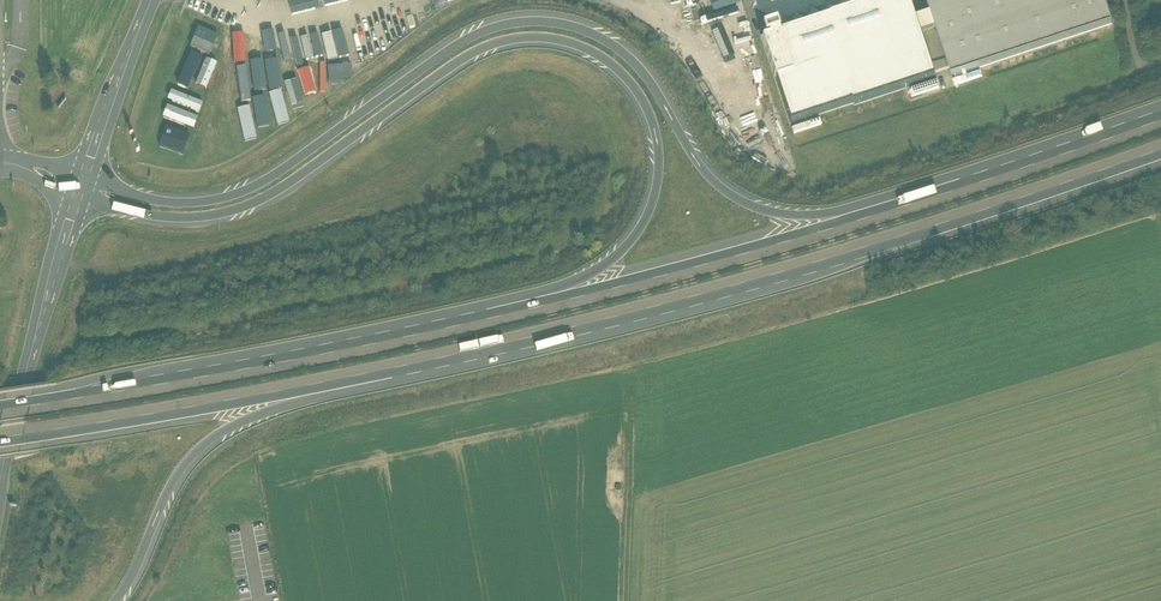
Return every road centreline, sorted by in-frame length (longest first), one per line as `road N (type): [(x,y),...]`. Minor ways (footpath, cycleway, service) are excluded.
road 1 (motorway): [(963,193),(812,221),(761,216),(709,182),(624,57),(591,36),(539,24),(469,40),(234,195),(161,202),(84,178)]
road 2 (motorway): [(80,194),(158,217),(237,211),(317,166),(474,56),(538,42),(585,54),(631,89),(650,123),(658,178),(650,210),(633,241),(591,279),(499,307),(464,328)]
road 3 (motorway): [(333,385),(835,263),(1160,157)]
road 4 (motorway): [(963,193),(464,328)]
road 5 (motorway): [(464,328),(0,414)]
road 6 (motorway): [(0,441),(333,385)]
road 7 (motorway): [(115,600),(193,459),(229,431),(333,385)]
road 8 (secondary): [(80,194),(0,475)]
road 9 (track): [(625,600),(631,375)]
road 10 (motorway): [(1160,126),(963,193)]
road 11 (secondary): [(84,178),(152,0)]

